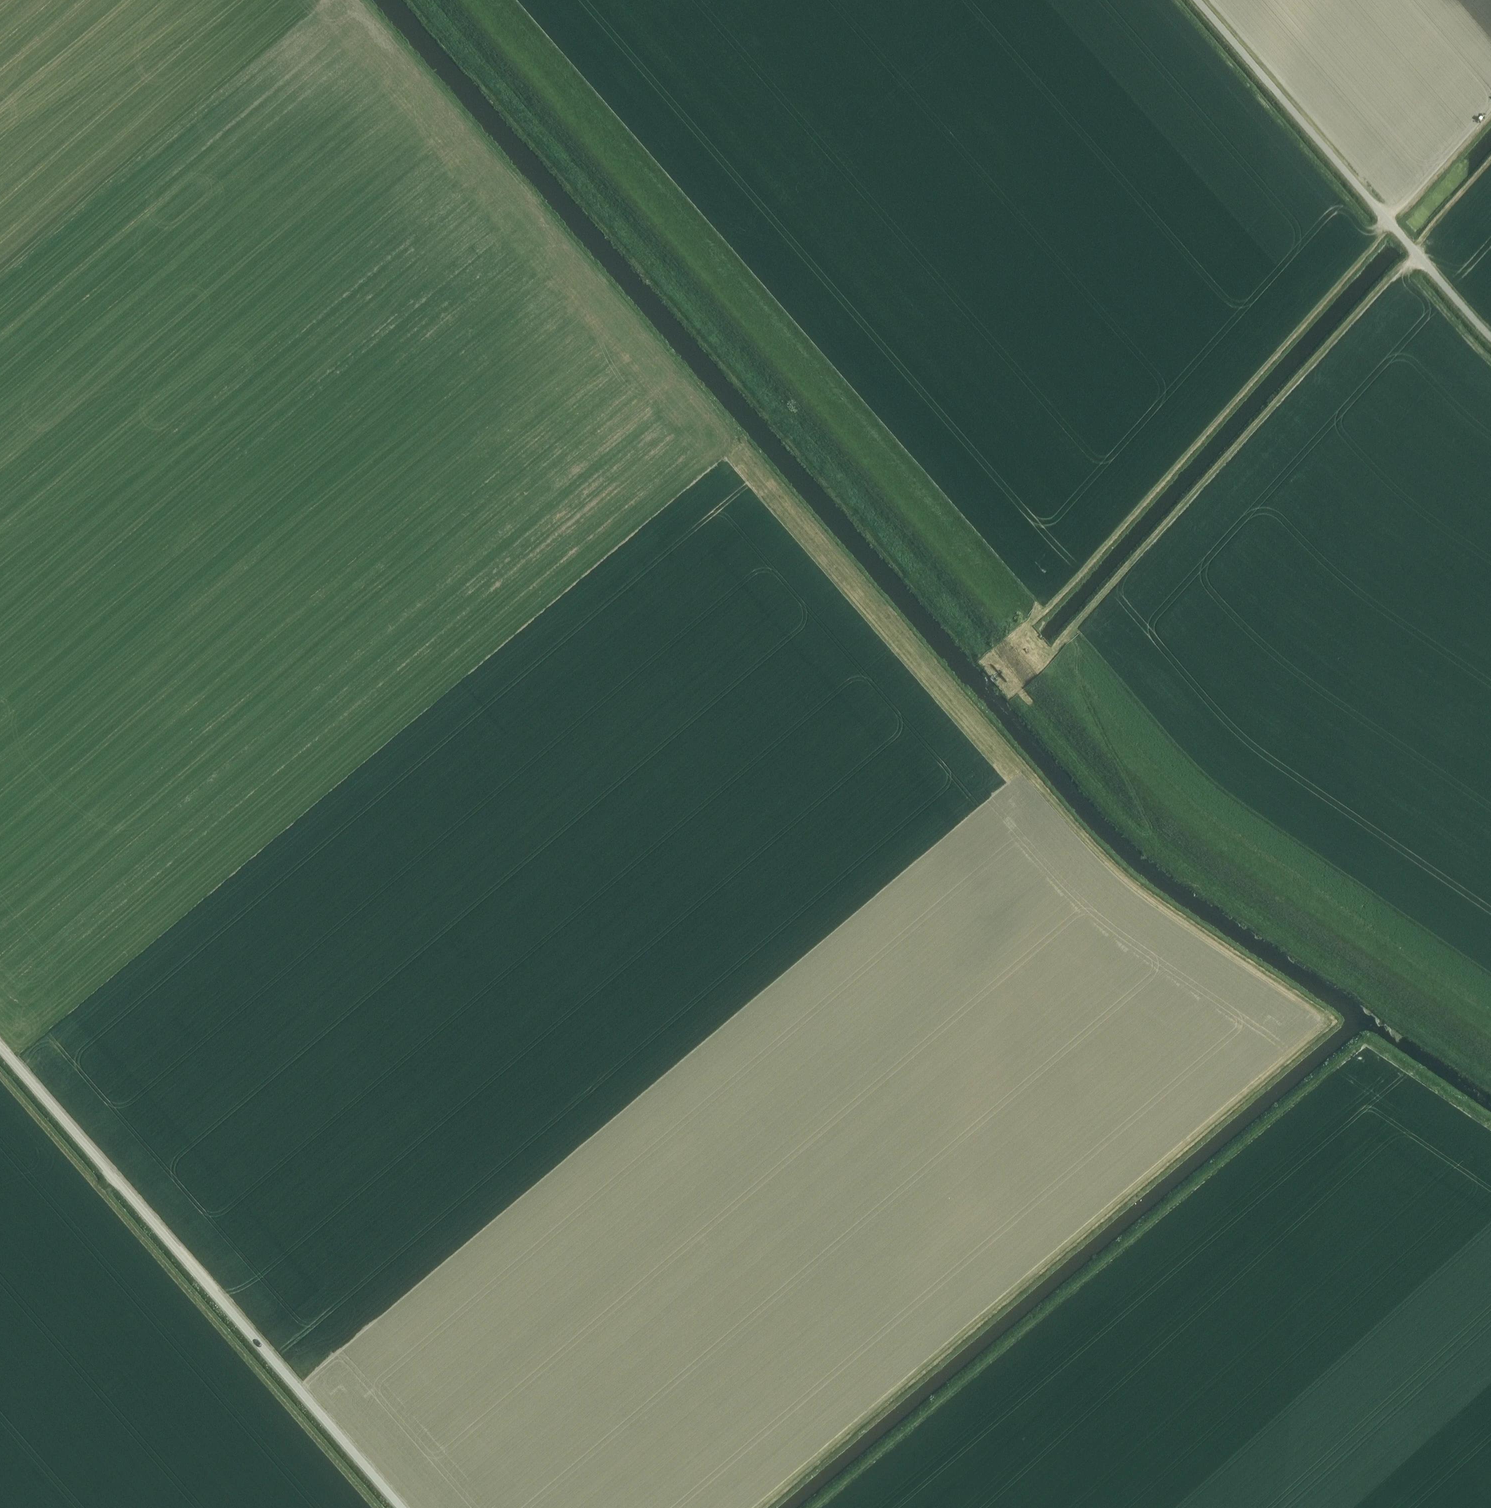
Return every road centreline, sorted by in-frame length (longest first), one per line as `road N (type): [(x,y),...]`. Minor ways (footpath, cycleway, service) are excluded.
road 1 (tertiary): [(400,1507),(0,1048)]
road 2 (unclassified): [(1490,337),(1198,0)]

